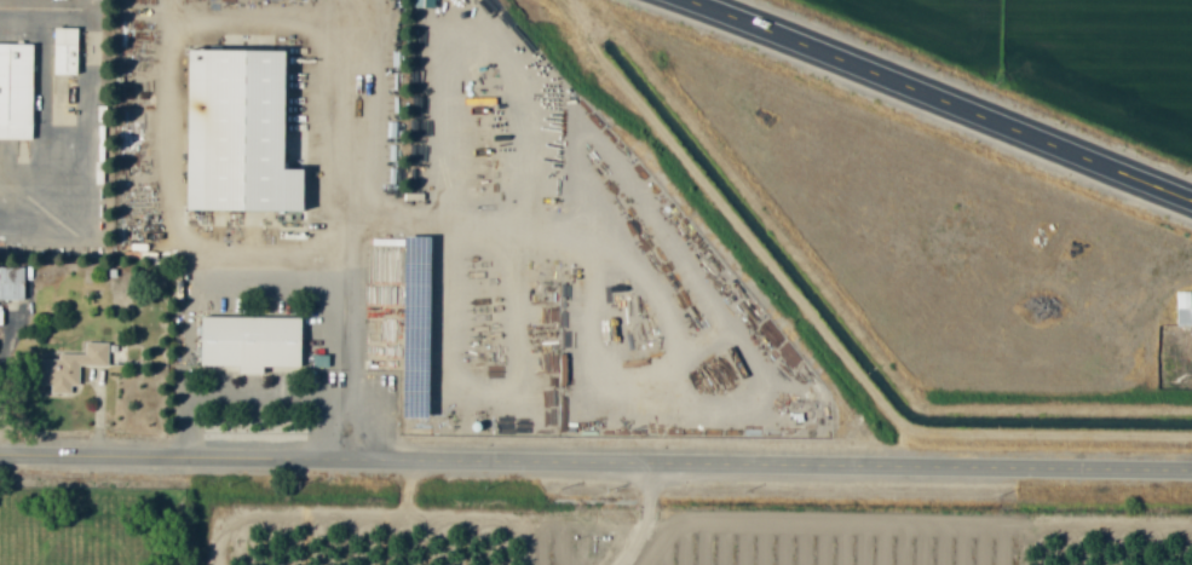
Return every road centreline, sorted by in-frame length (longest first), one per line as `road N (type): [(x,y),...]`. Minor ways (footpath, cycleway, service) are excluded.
road 1 (tertiary): [(1191,471),(0,454)]
road 2 (trunk): [(1191,201),(686,0)]

